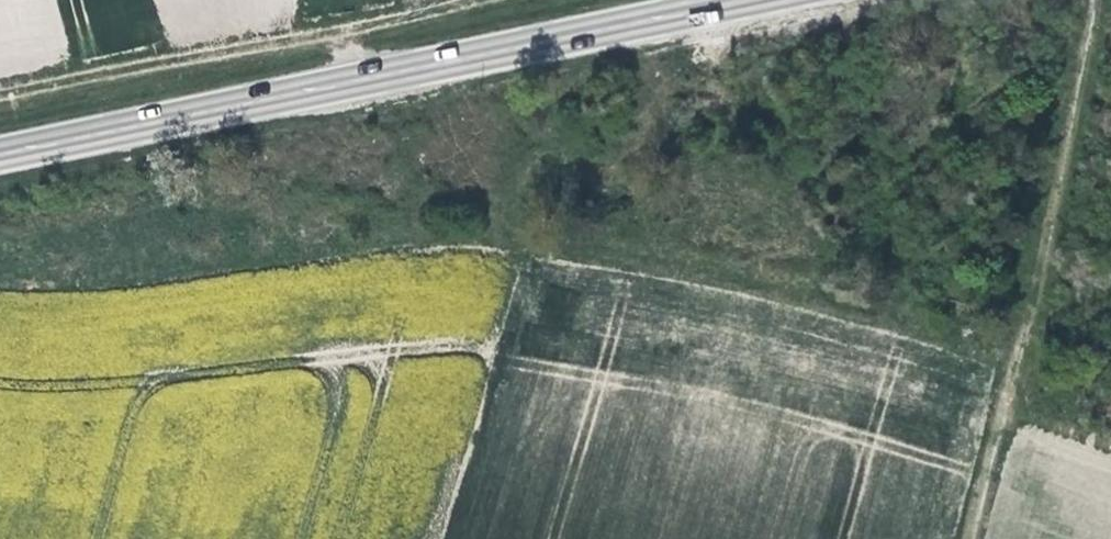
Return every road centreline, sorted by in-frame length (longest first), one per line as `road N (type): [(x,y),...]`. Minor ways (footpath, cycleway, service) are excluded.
road 1 (track): [(1110,441),(1059,416),(1015,376),(871,310),(527,235),(312,235),(40,270),(0,258)]
road 2 (primary): [(0,152),(740,0)]
road 3 (track): [(1098,0),(974,538)]
road 4 (track): [(365,78),(344,28),(0,90)]

